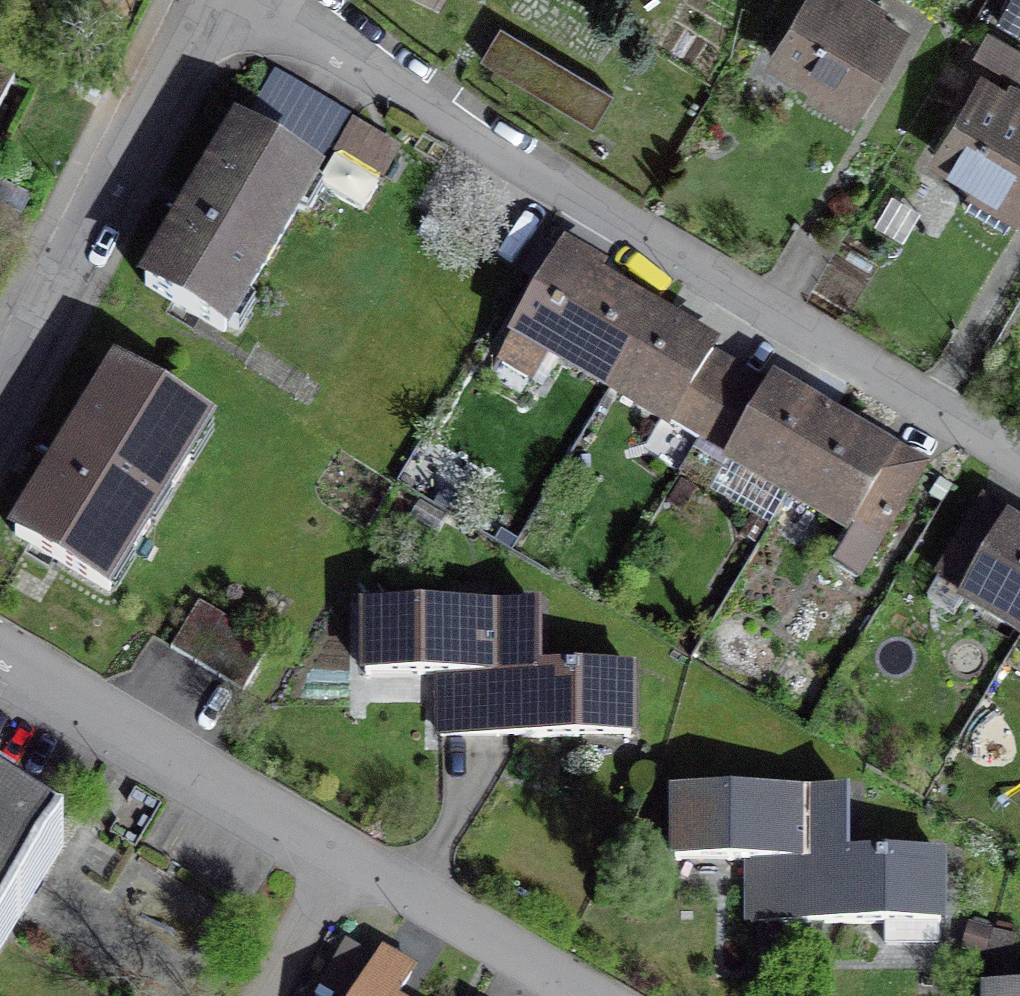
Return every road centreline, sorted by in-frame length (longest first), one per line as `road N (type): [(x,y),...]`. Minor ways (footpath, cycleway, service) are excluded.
road 1 (residential): [(252,0),(1019,454)]
road 2 (residential): [(0,660),(579,995)]
road 3 (residential): [(0,392),(206,0)]

